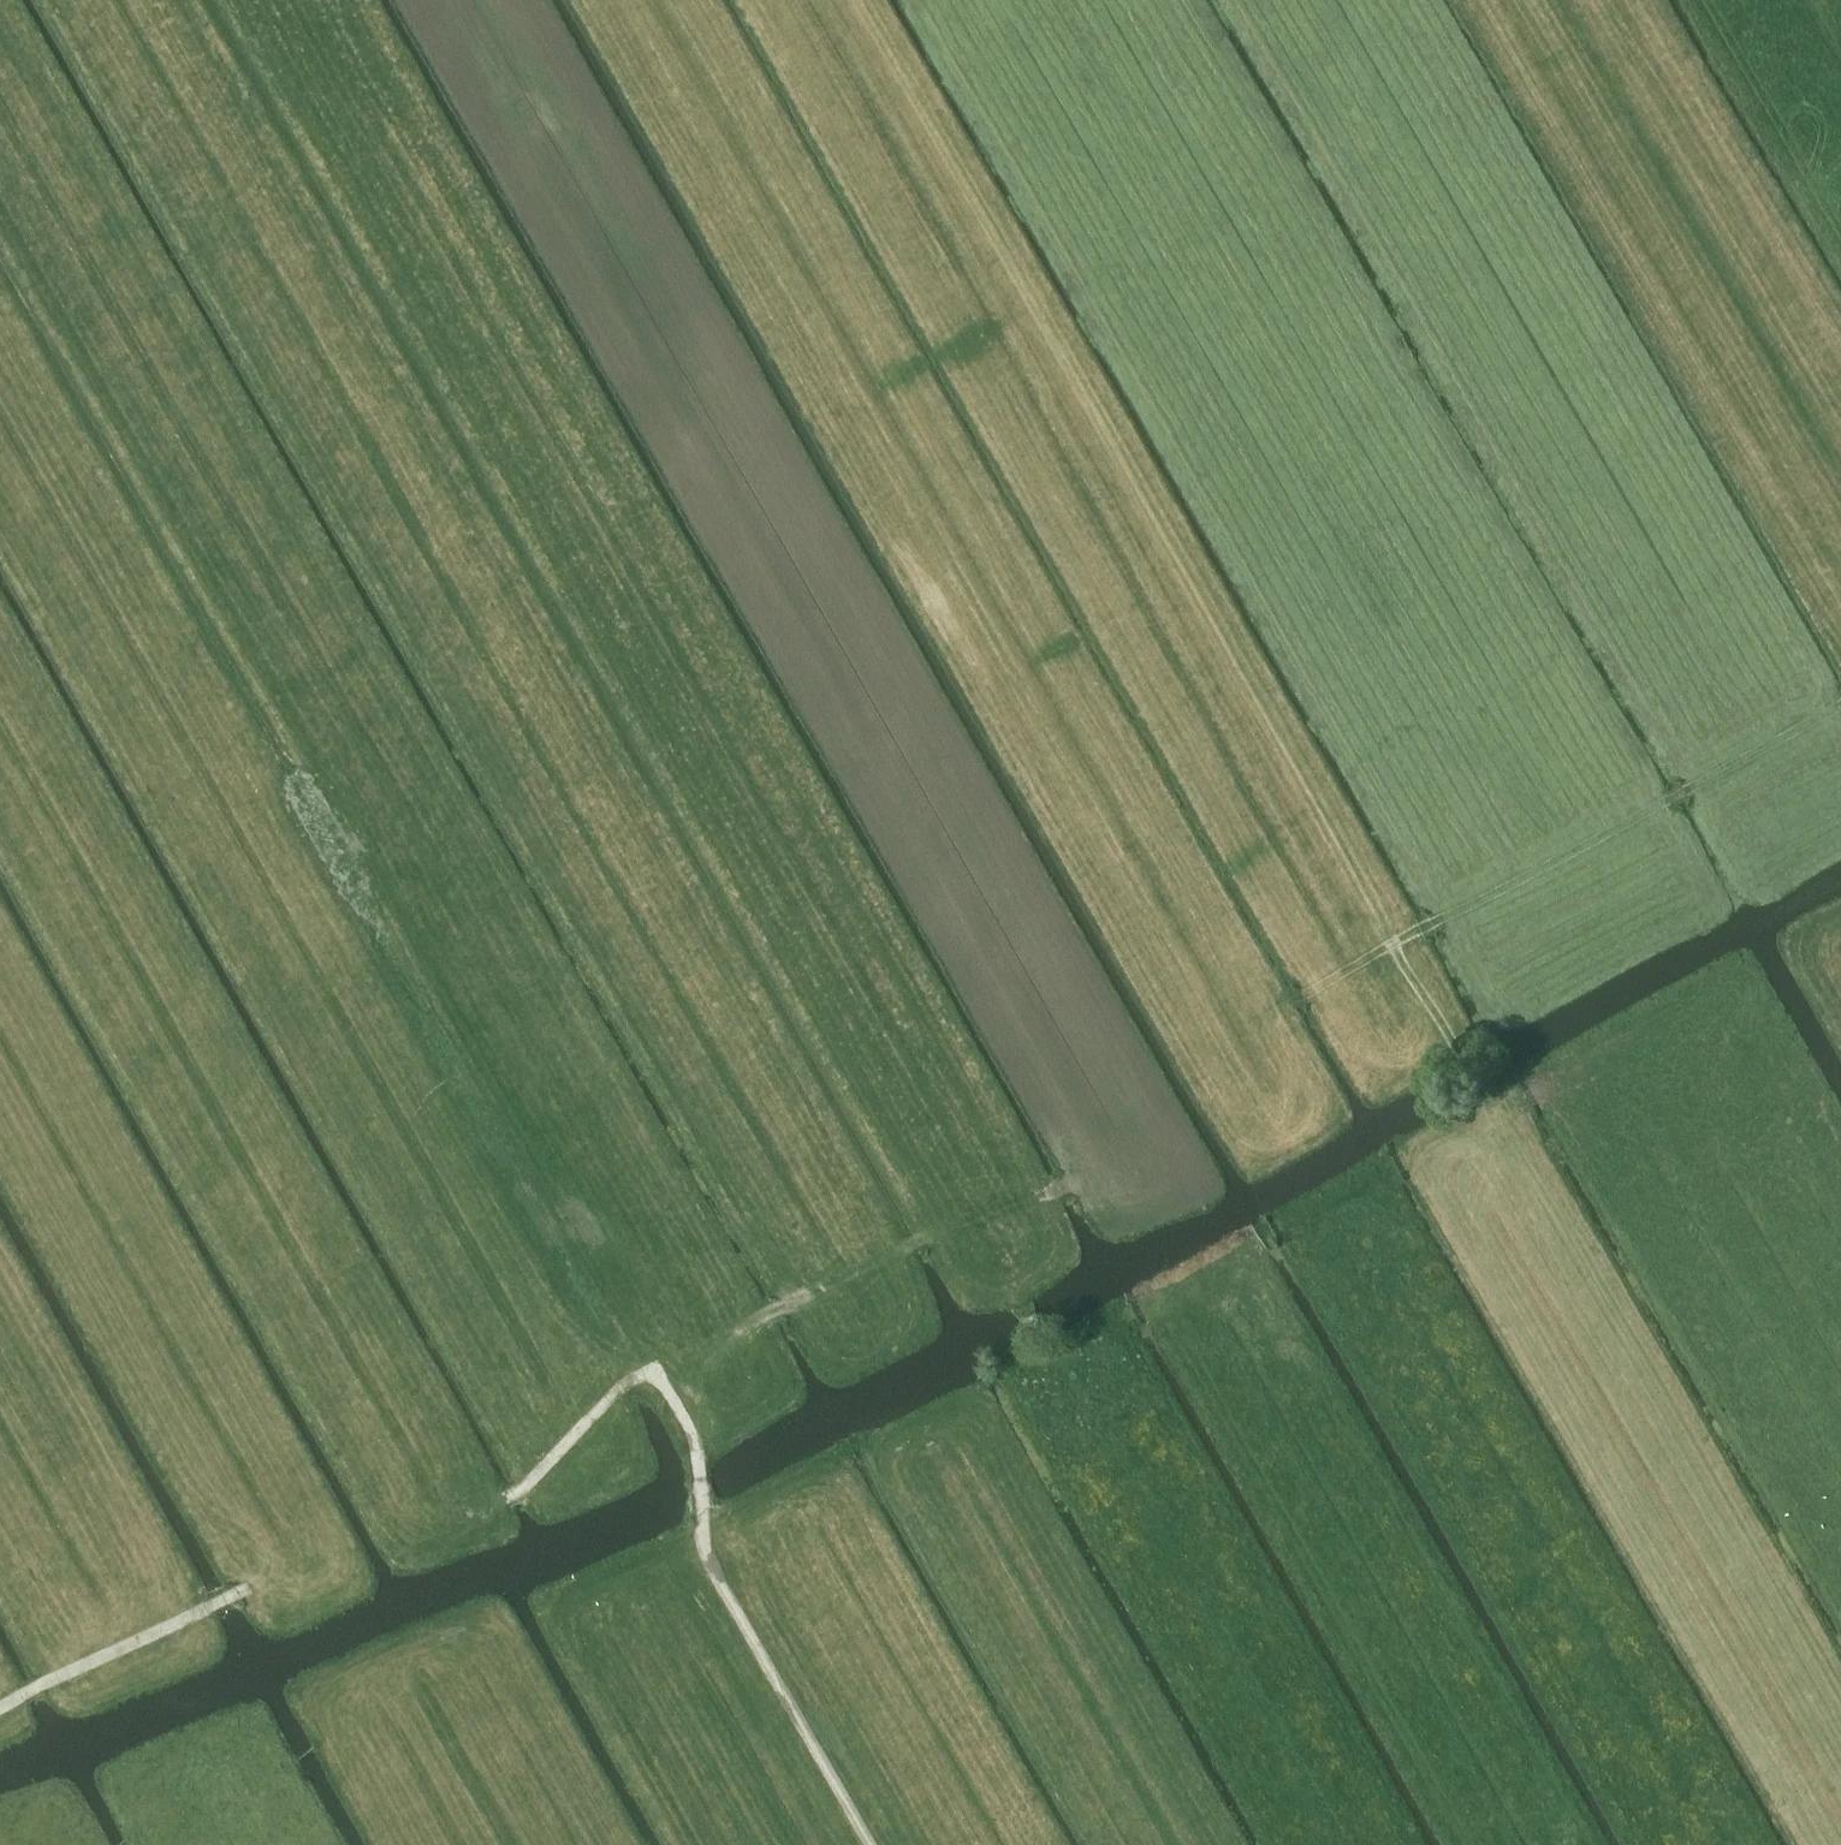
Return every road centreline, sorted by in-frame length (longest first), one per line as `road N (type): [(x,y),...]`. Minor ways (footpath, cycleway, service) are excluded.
road 1 (track): [(868,1844),(705,1555),(696,1443),(654,1371),(632,1378),(509,1500)]
road 2 (track): [(1304,990),(1840,706)]
road 3 (track): [(0,1708),(246,1589)]

